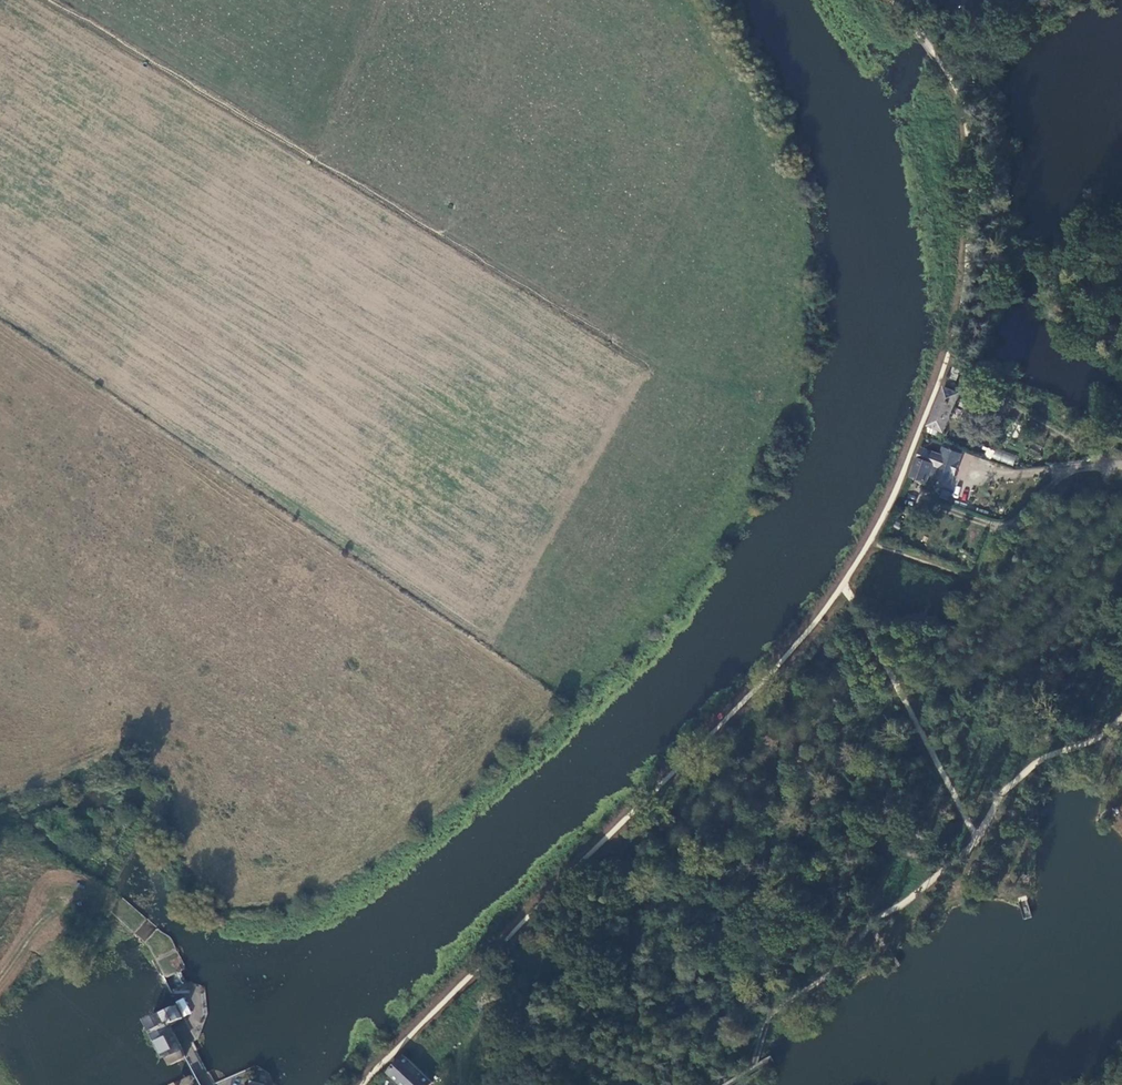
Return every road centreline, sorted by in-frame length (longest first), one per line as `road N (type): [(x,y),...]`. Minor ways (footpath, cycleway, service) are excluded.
road 1 (unclassified): [(1066,471),(999,531),(979,581),(872,542)]
road 2 (track): [(0,987),(55,914),(74,905),(101,902),(132,929)]

